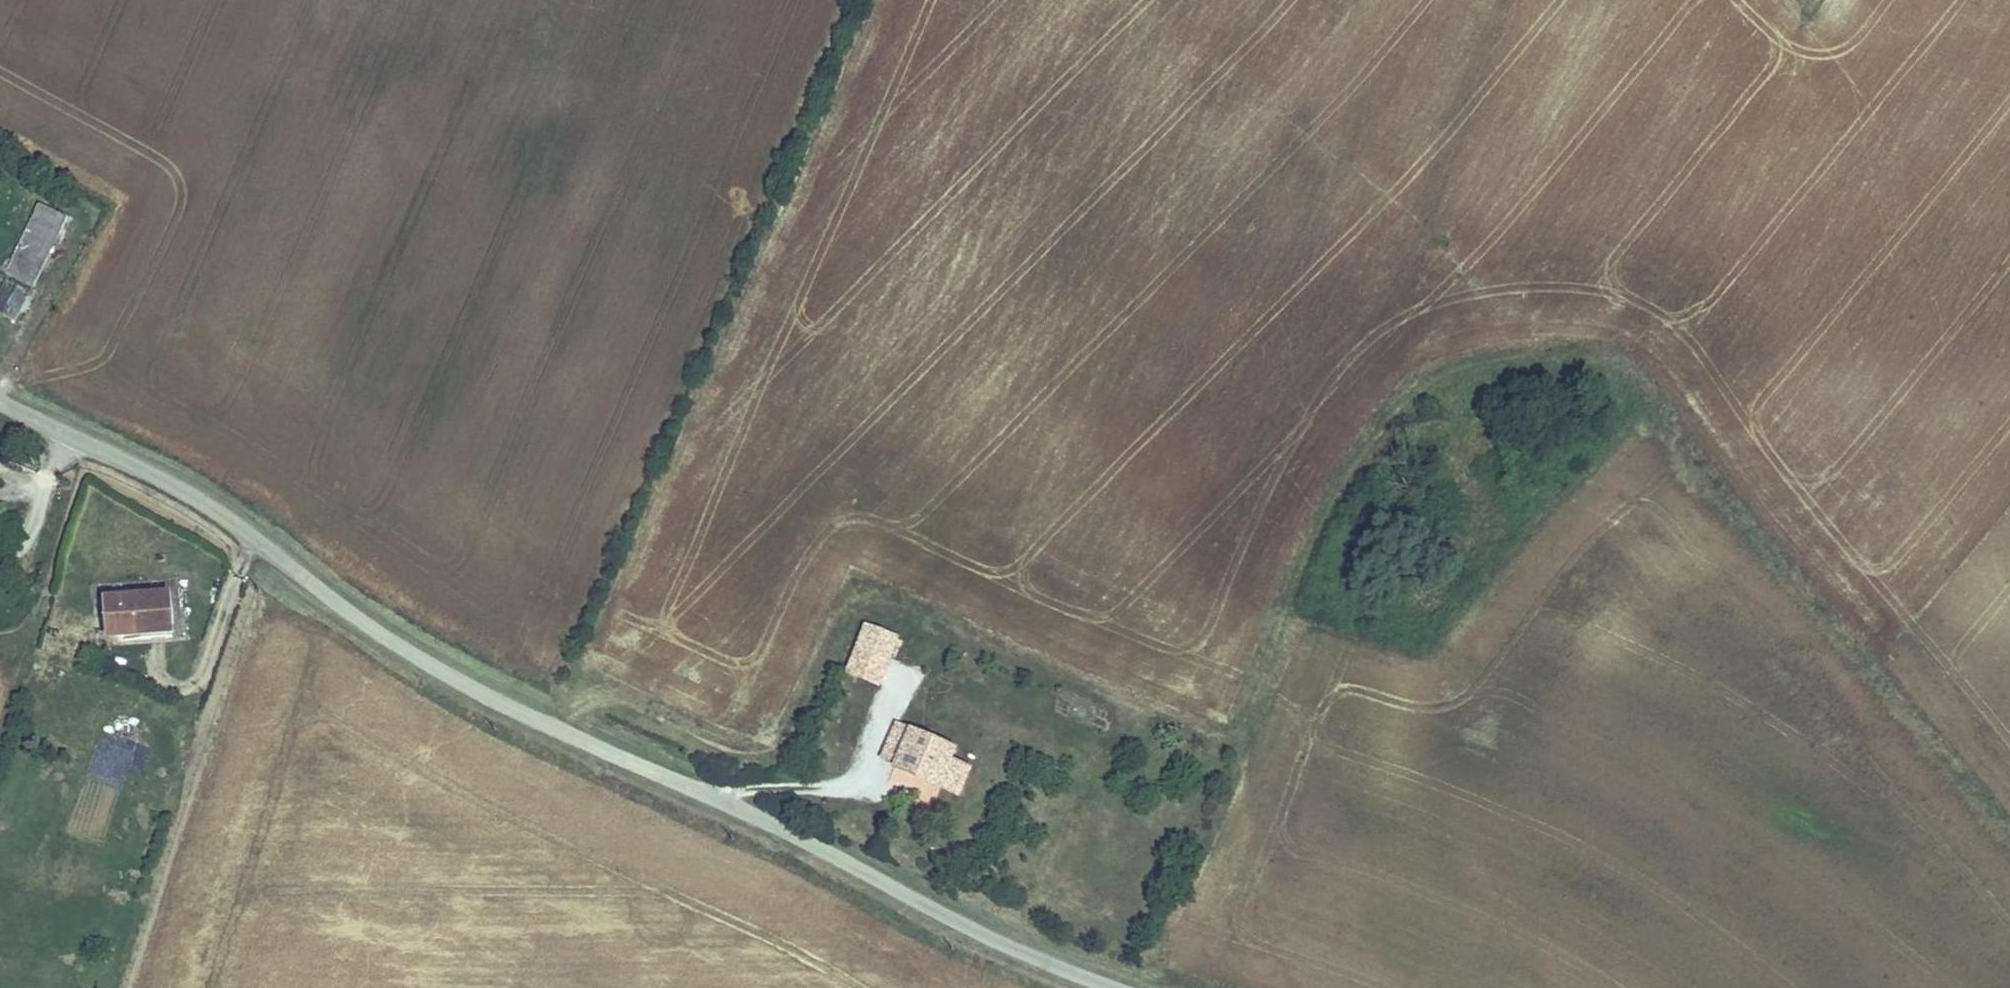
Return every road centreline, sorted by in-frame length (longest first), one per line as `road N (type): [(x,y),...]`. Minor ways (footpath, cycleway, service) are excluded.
road 1 (unclassified): [(1118,987),(966,925),(821,848),(496,700),(355,616),(221,512),(0,401)]

